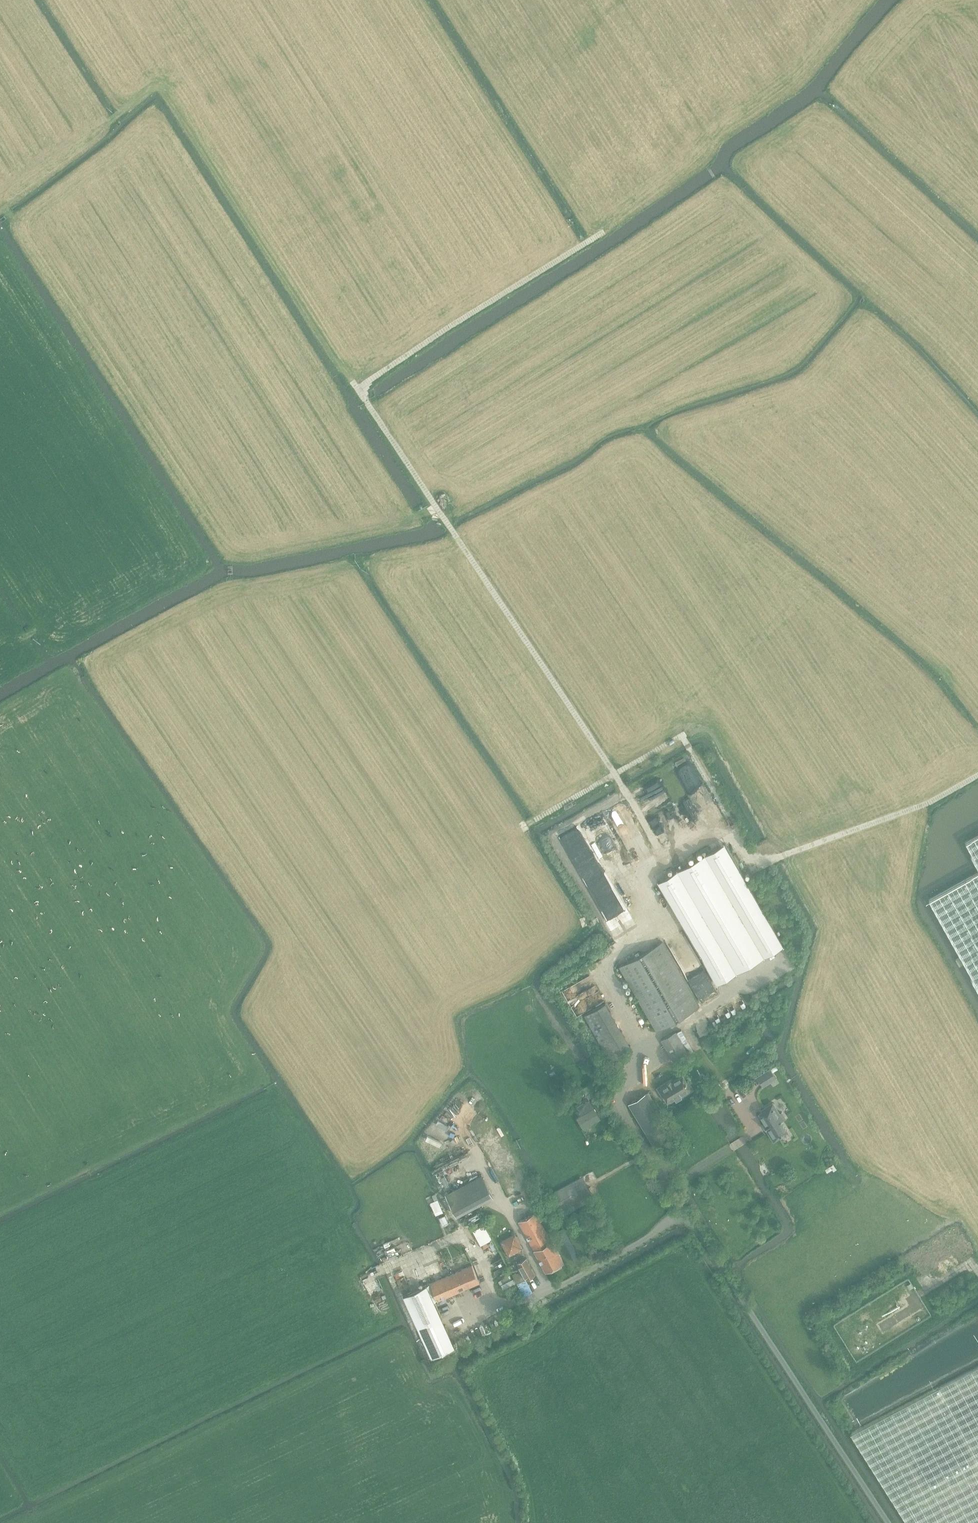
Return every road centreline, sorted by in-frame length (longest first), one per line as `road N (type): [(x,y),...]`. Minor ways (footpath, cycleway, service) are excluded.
road 1 (track): [(627,949),(606,921),(588,924),(525,826),(613,777),(359,390),(607,227)]
road 2 (unclassified): [(887,1522),(625,1109)]
road 3 (track): [(613,777),(684,738),(744,852),(782,857),(929,804),(977,776)]

